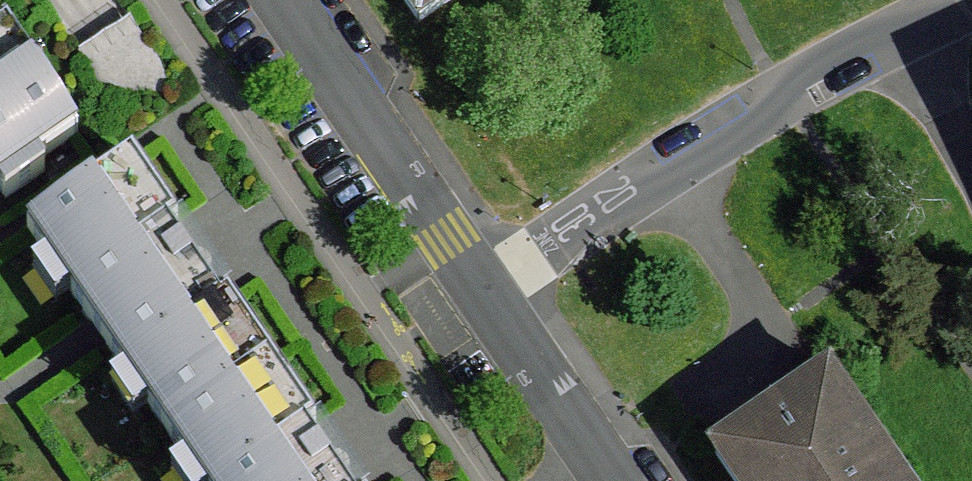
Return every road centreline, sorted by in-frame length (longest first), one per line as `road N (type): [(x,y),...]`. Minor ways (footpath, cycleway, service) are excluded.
road 1 (residential): [(482,290),(638,188),(671,181),(771,116),(802,70),(893,19),(971,10)]
road 2 (residential): [(283,0),(482,290)]
road 3 (residential): [(482,290),(616,480)]

